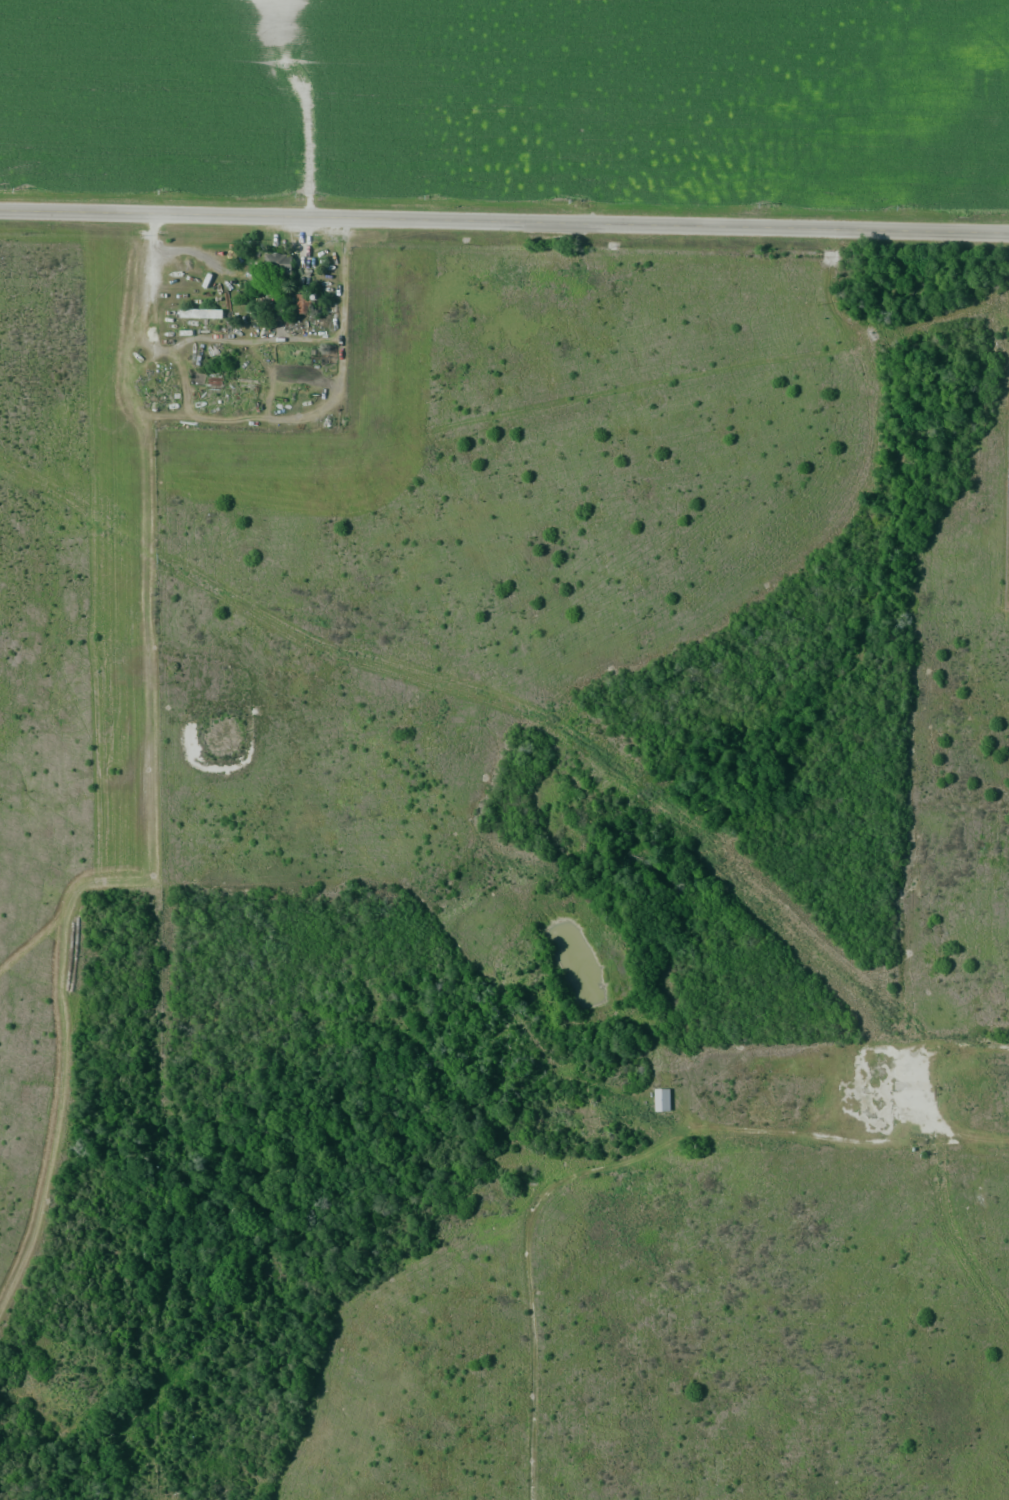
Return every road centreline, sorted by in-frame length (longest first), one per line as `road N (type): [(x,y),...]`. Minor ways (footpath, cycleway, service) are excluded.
road 1 (tertiary): [(0,213),(1008,237)]
road 2 (residential): [(531,1499),(524,1241),(545,1199),(697,1126),(1008,1141)]

